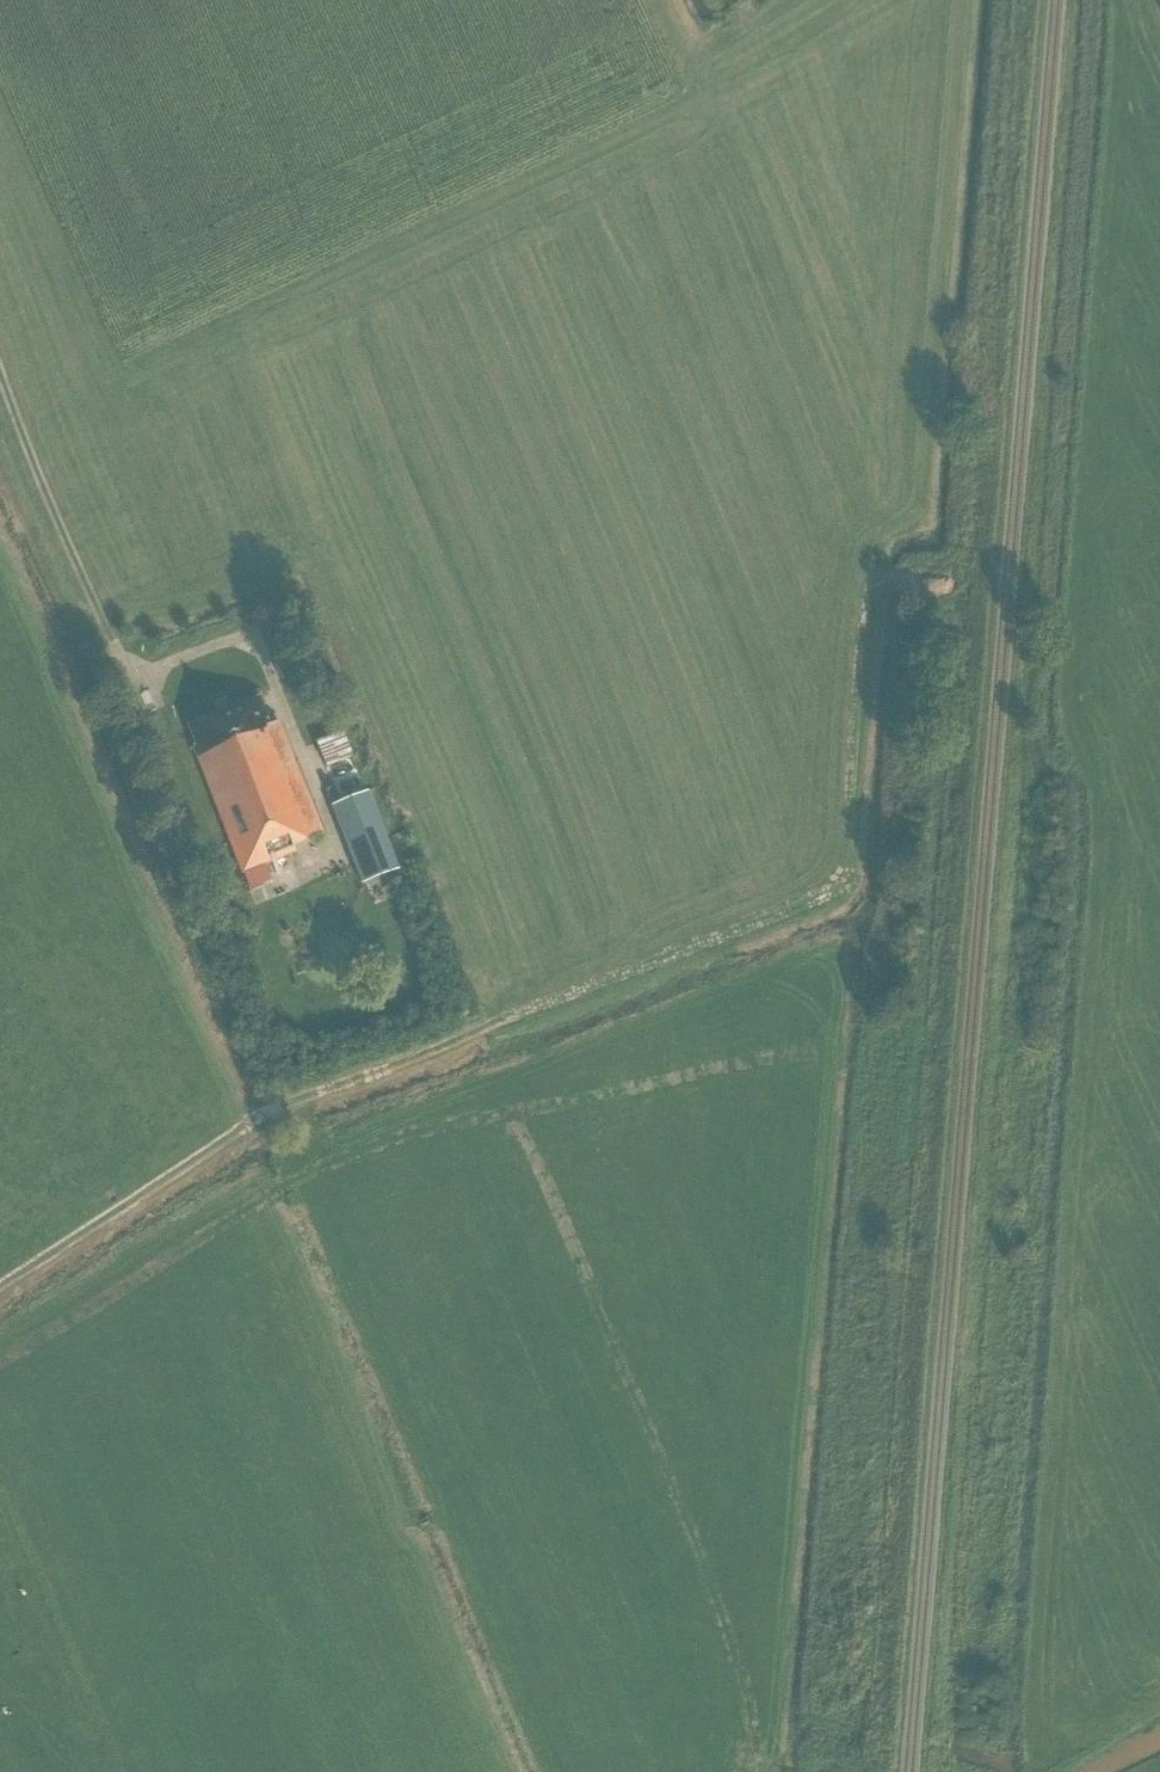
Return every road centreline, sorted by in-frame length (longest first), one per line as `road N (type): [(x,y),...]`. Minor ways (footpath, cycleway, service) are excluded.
road 1 (track): [(0,1291),(274,1119),(840,890),(872,561)]
road 2 (track): [(105,653),(0,387)]

